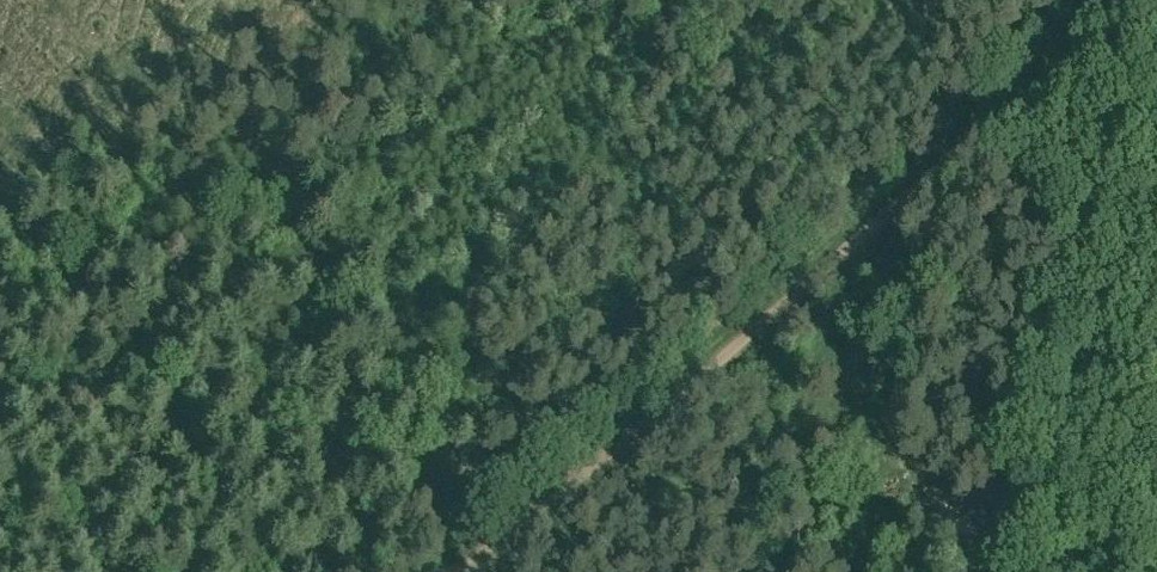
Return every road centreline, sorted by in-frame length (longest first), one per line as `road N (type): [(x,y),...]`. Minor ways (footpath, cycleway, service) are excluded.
road 1 (track): [(1121,0),(449,571)]

